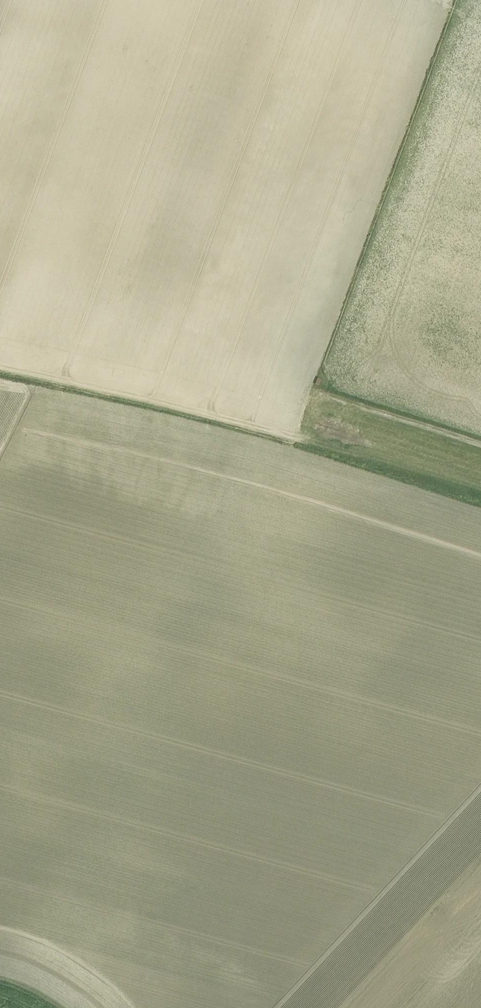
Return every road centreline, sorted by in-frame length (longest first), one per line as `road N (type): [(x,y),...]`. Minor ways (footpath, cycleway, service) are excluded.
road 1 (track): [(319,391),(480,443)]

